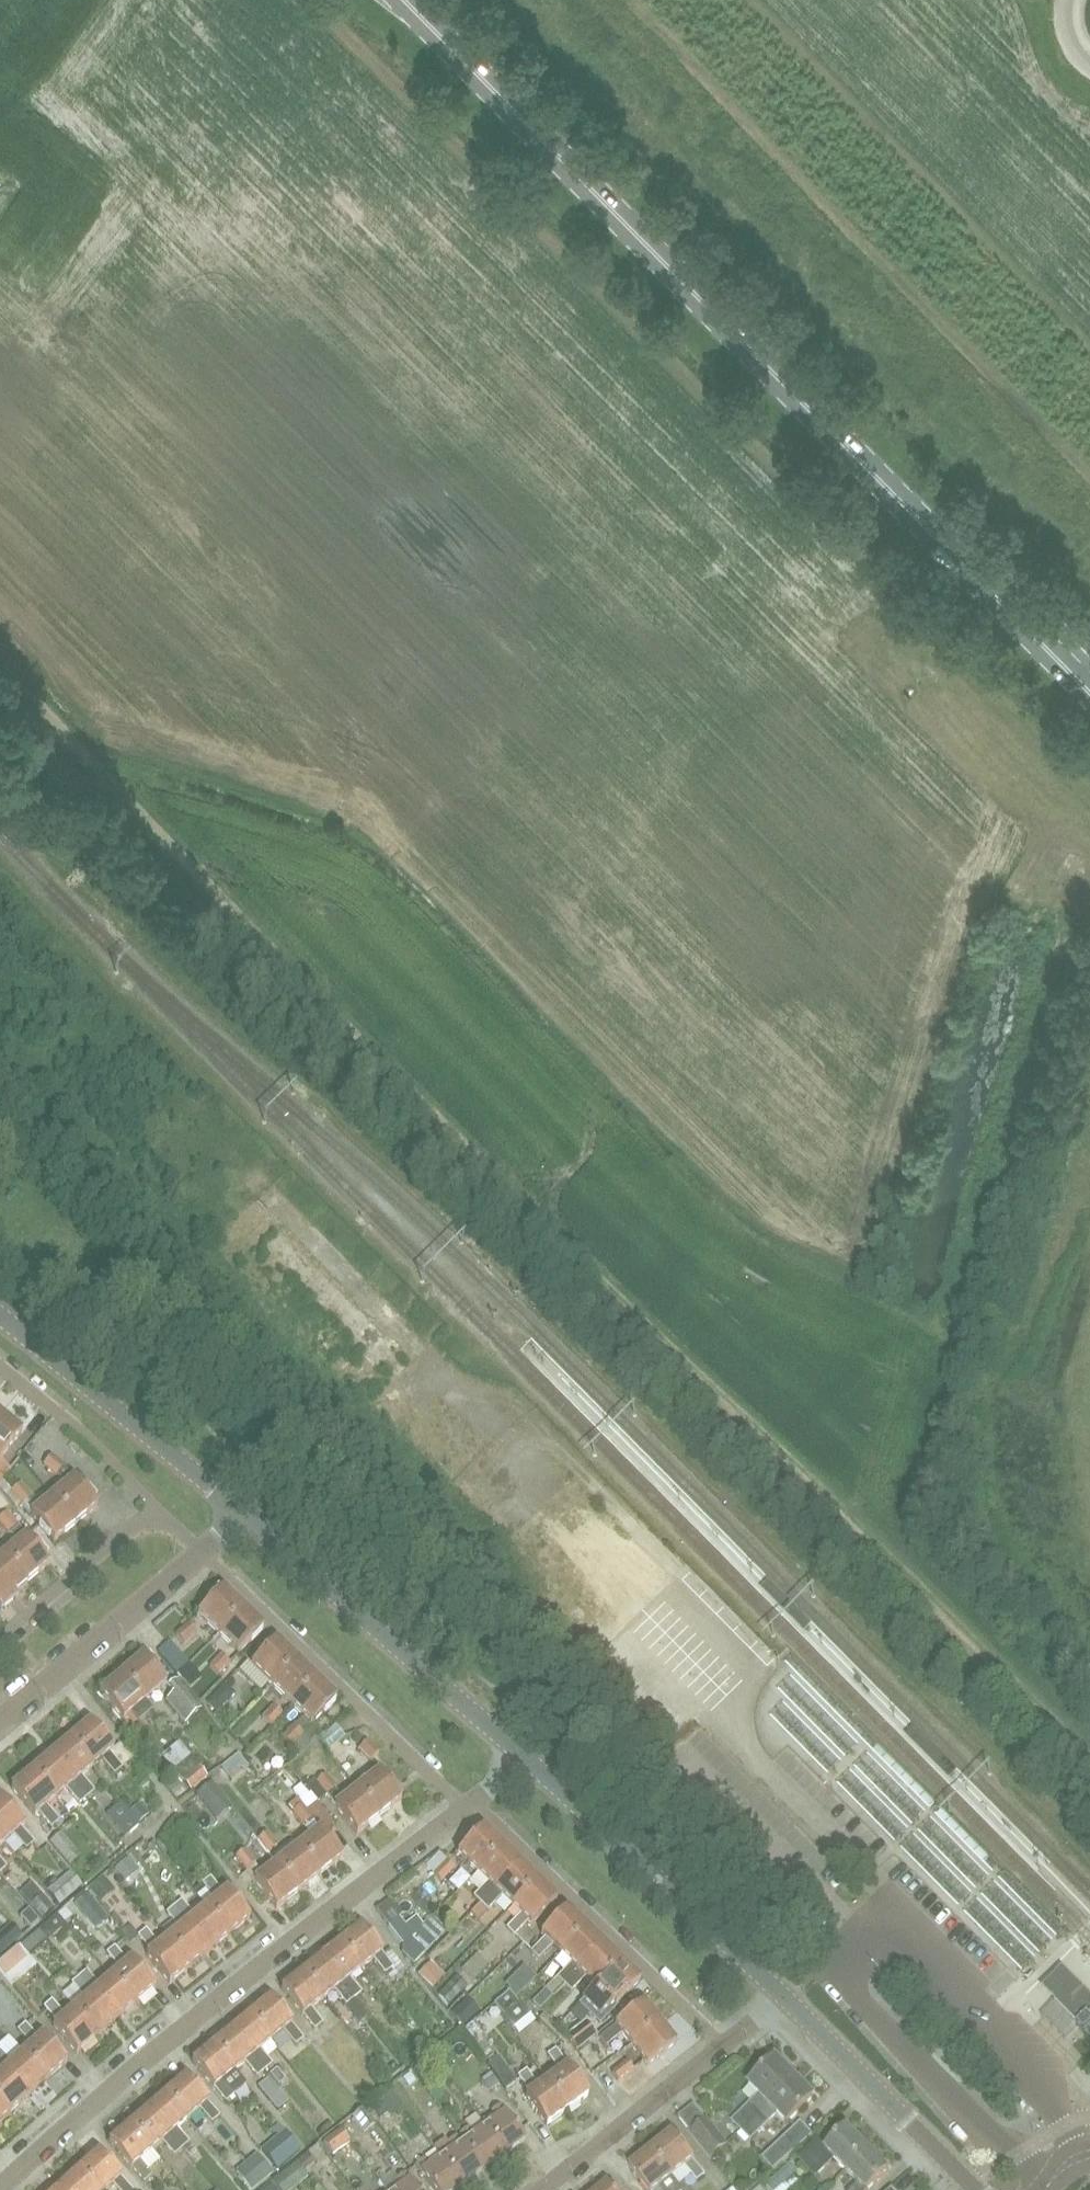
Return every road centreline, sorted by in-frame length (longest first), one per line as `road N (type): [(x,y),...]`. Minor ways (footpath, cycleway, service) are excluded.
road 1 (primary): [(1089,693),(404,0)]
road 2 (residential): [(0,2187),(187,2024),(469,1804)]
road 3 (tertiary): [(527,1760),(212,1485)]
road 4 (residential): [(469,1804),(180,1533)]
road 5 (tertiary): [(785,1996),(527,1760)]
road 6 (residential): [(719,2047),(469,1804)]
road 7 (tertiary): [(976,2189),(785,1996)]
road 8 (tertiary): [(212,1485),(0,1316)]
road 9 (residential): [(0,1720),(116,1621),(180,1533)]
road 10 (residential): [(540,2189),(719,2047)]
road 11 (residential): [(156,1508),(78,1428),(0,1367)]
road 12 (residential): [(0,1638),(156,1508)]

